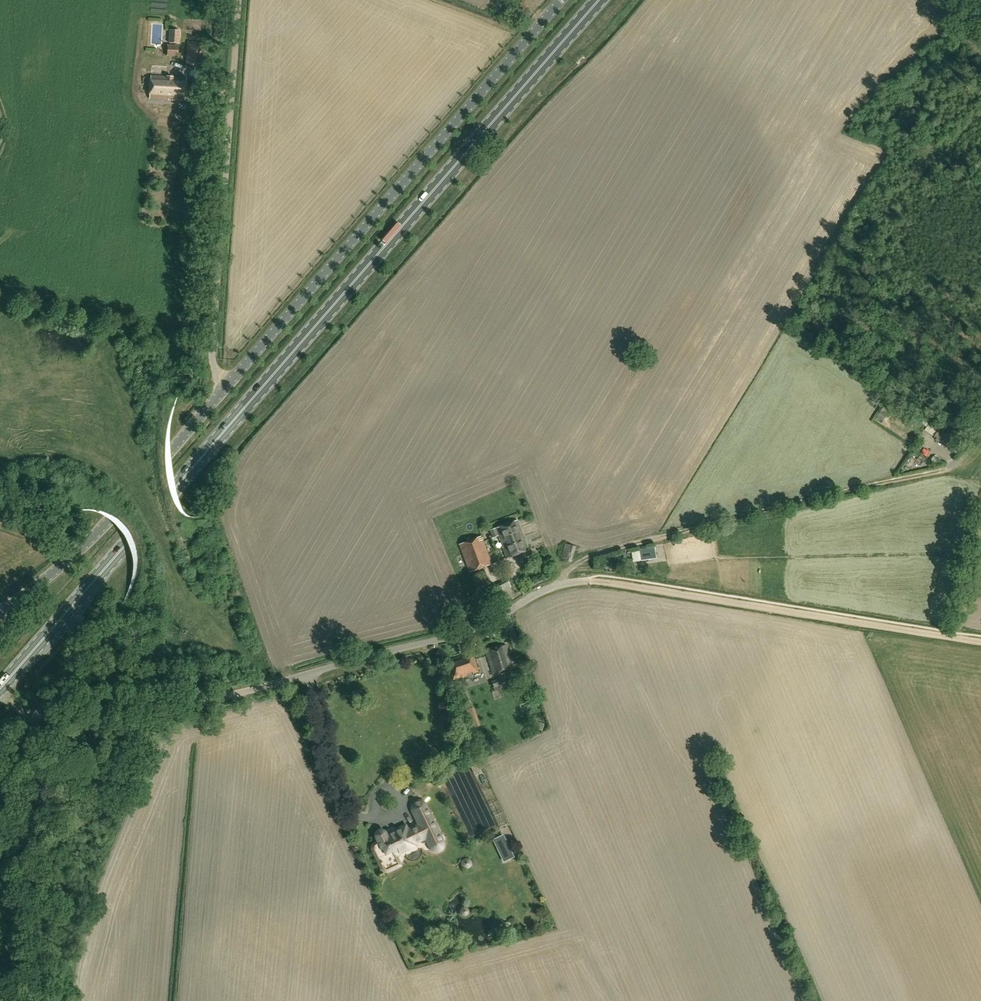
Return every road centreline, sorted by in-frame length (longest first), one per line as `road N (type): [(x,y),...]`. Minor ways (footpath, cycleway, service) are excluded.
road 1 (primary): [(0,688),(599,0)]
road 2 (unclassified): [(0,614),(109,521),(562,0)]
road 3 (unclassified): [(0,774),(20,756),(46,705),(249,691),(474,631),(564,584)]
road 4 (track): [(564,584),(644,586),(980,642)]
road 5 (track): [(239,0),(213,348),(226,388)]
road 6 (track): [(159,533),(192,605),(254,658),(269,685)]

